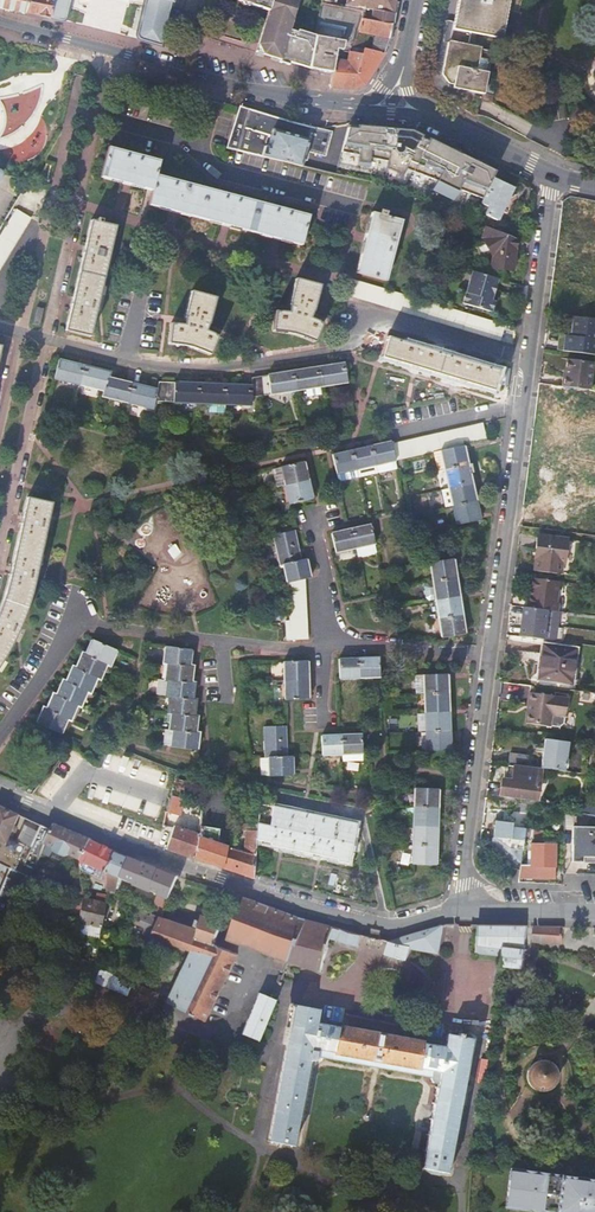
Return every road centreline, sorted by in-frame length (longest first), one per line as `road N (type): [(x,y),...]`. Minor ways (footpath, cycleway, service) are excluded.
road 1 (residential): [(551,174),(462,910)]
road 2 (residential): [(0,792),(310,910),(386,926),(462,910)]
road 3 (secondary): [(0,21),(221,82),(354,104)]
road 4 (secondary): [(426,114),(551,174)]
road 5 (residential): [(462,910),(594,912)]

